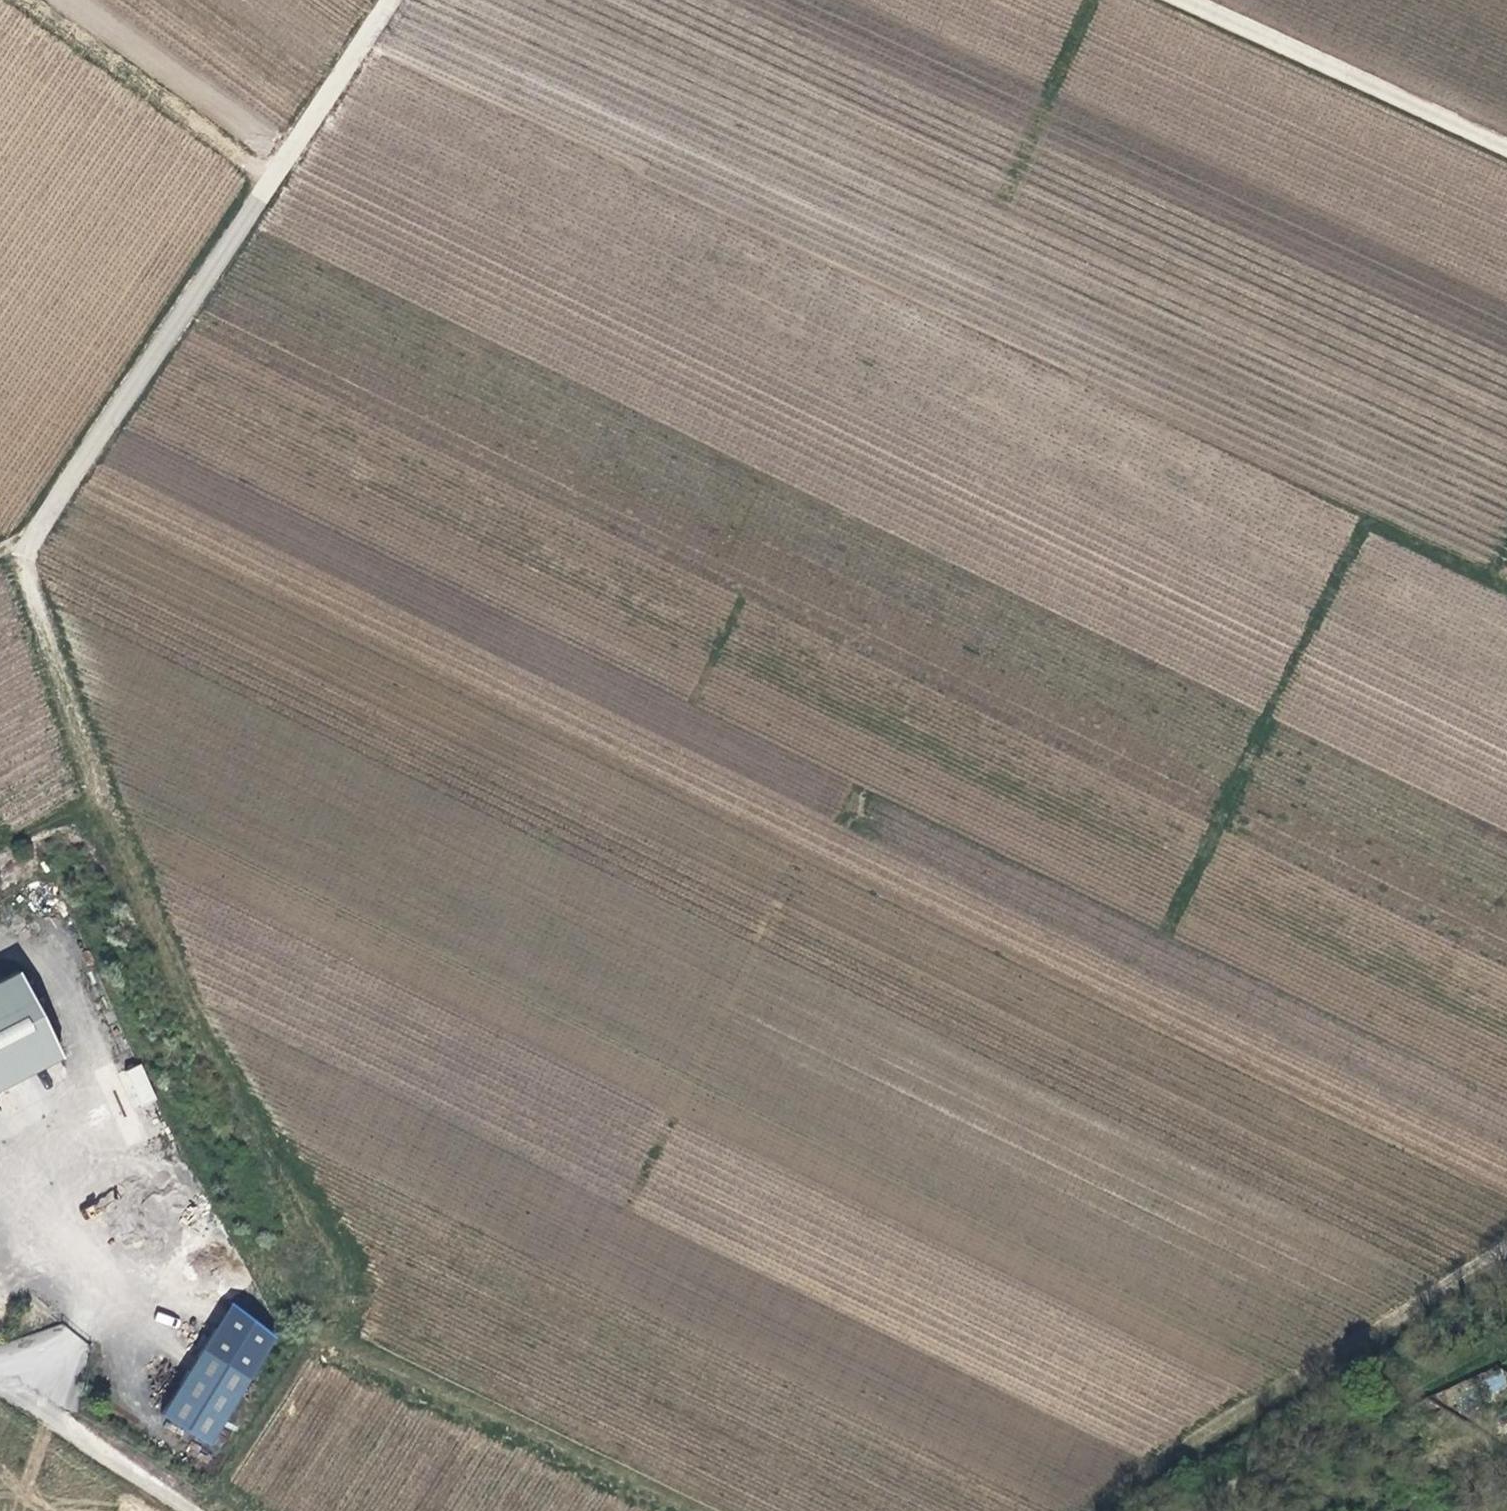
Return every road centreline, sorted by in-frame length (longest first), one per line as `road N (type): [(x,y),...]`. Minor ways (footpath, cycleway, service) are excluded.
road 1 (track): [(95,786),(36,625),(23,559),(29,532),(262,186)]
road 2 (track): [(1506,1247),(1258,1388),(1076,1510)]
road 3 (unclassified): [(1506,142),(1195,0)]
road 4 (unclassified): [(262,186),(388,0)]
road 5 (unclassified): [(183,1510),(0,1390)]

